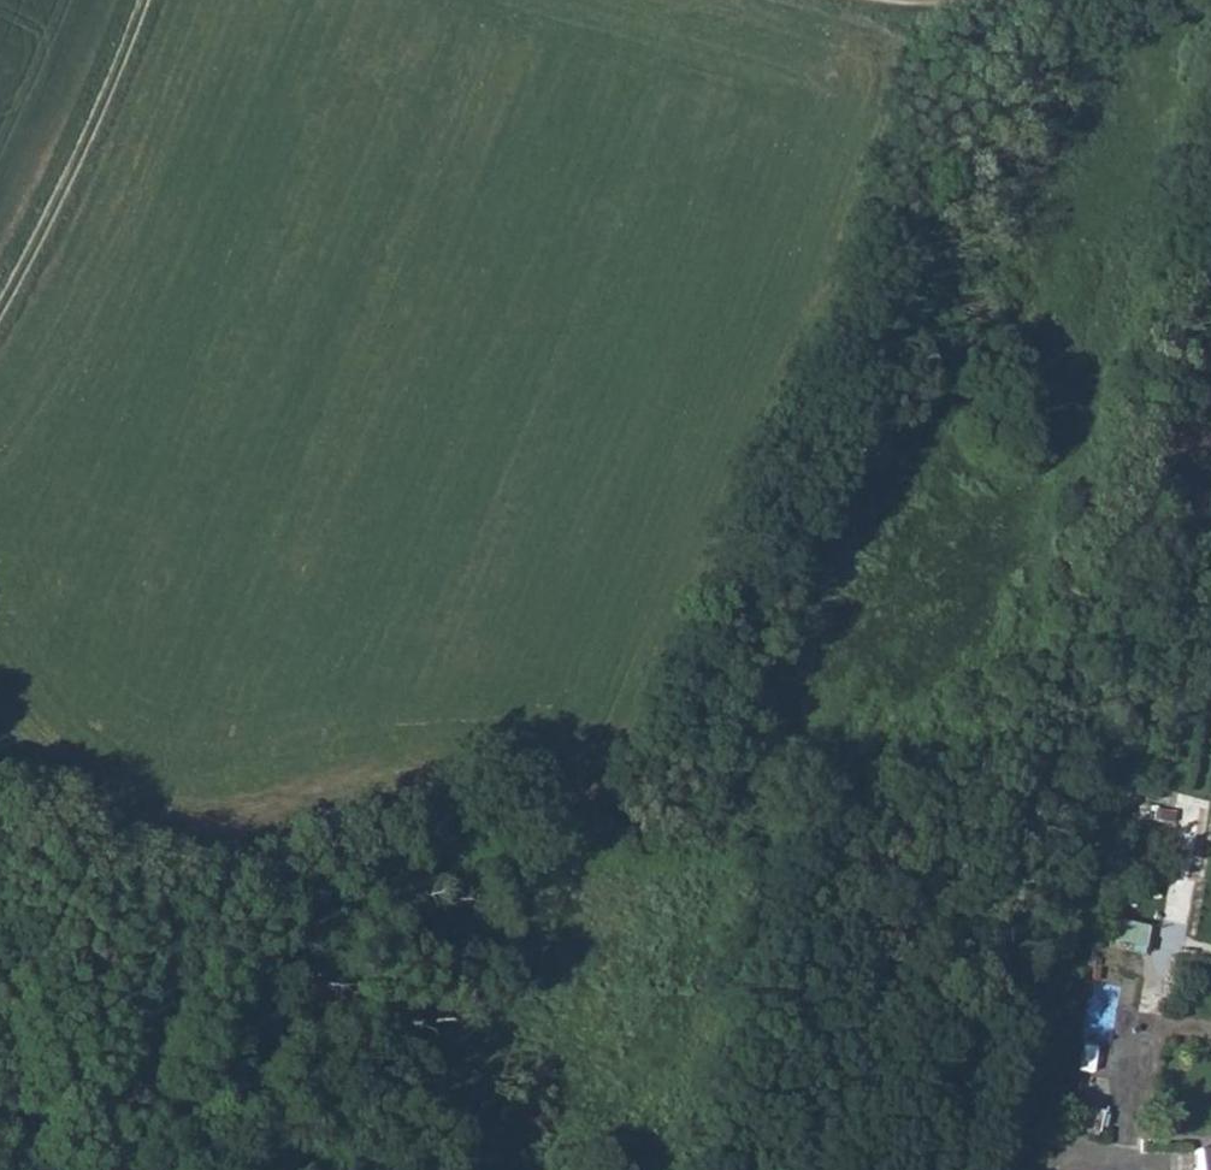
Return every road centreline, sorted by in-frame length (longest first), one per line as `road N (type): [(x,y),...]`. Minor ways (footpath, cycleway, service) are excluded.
road 1 (track): [(0,316),(146,0)]

